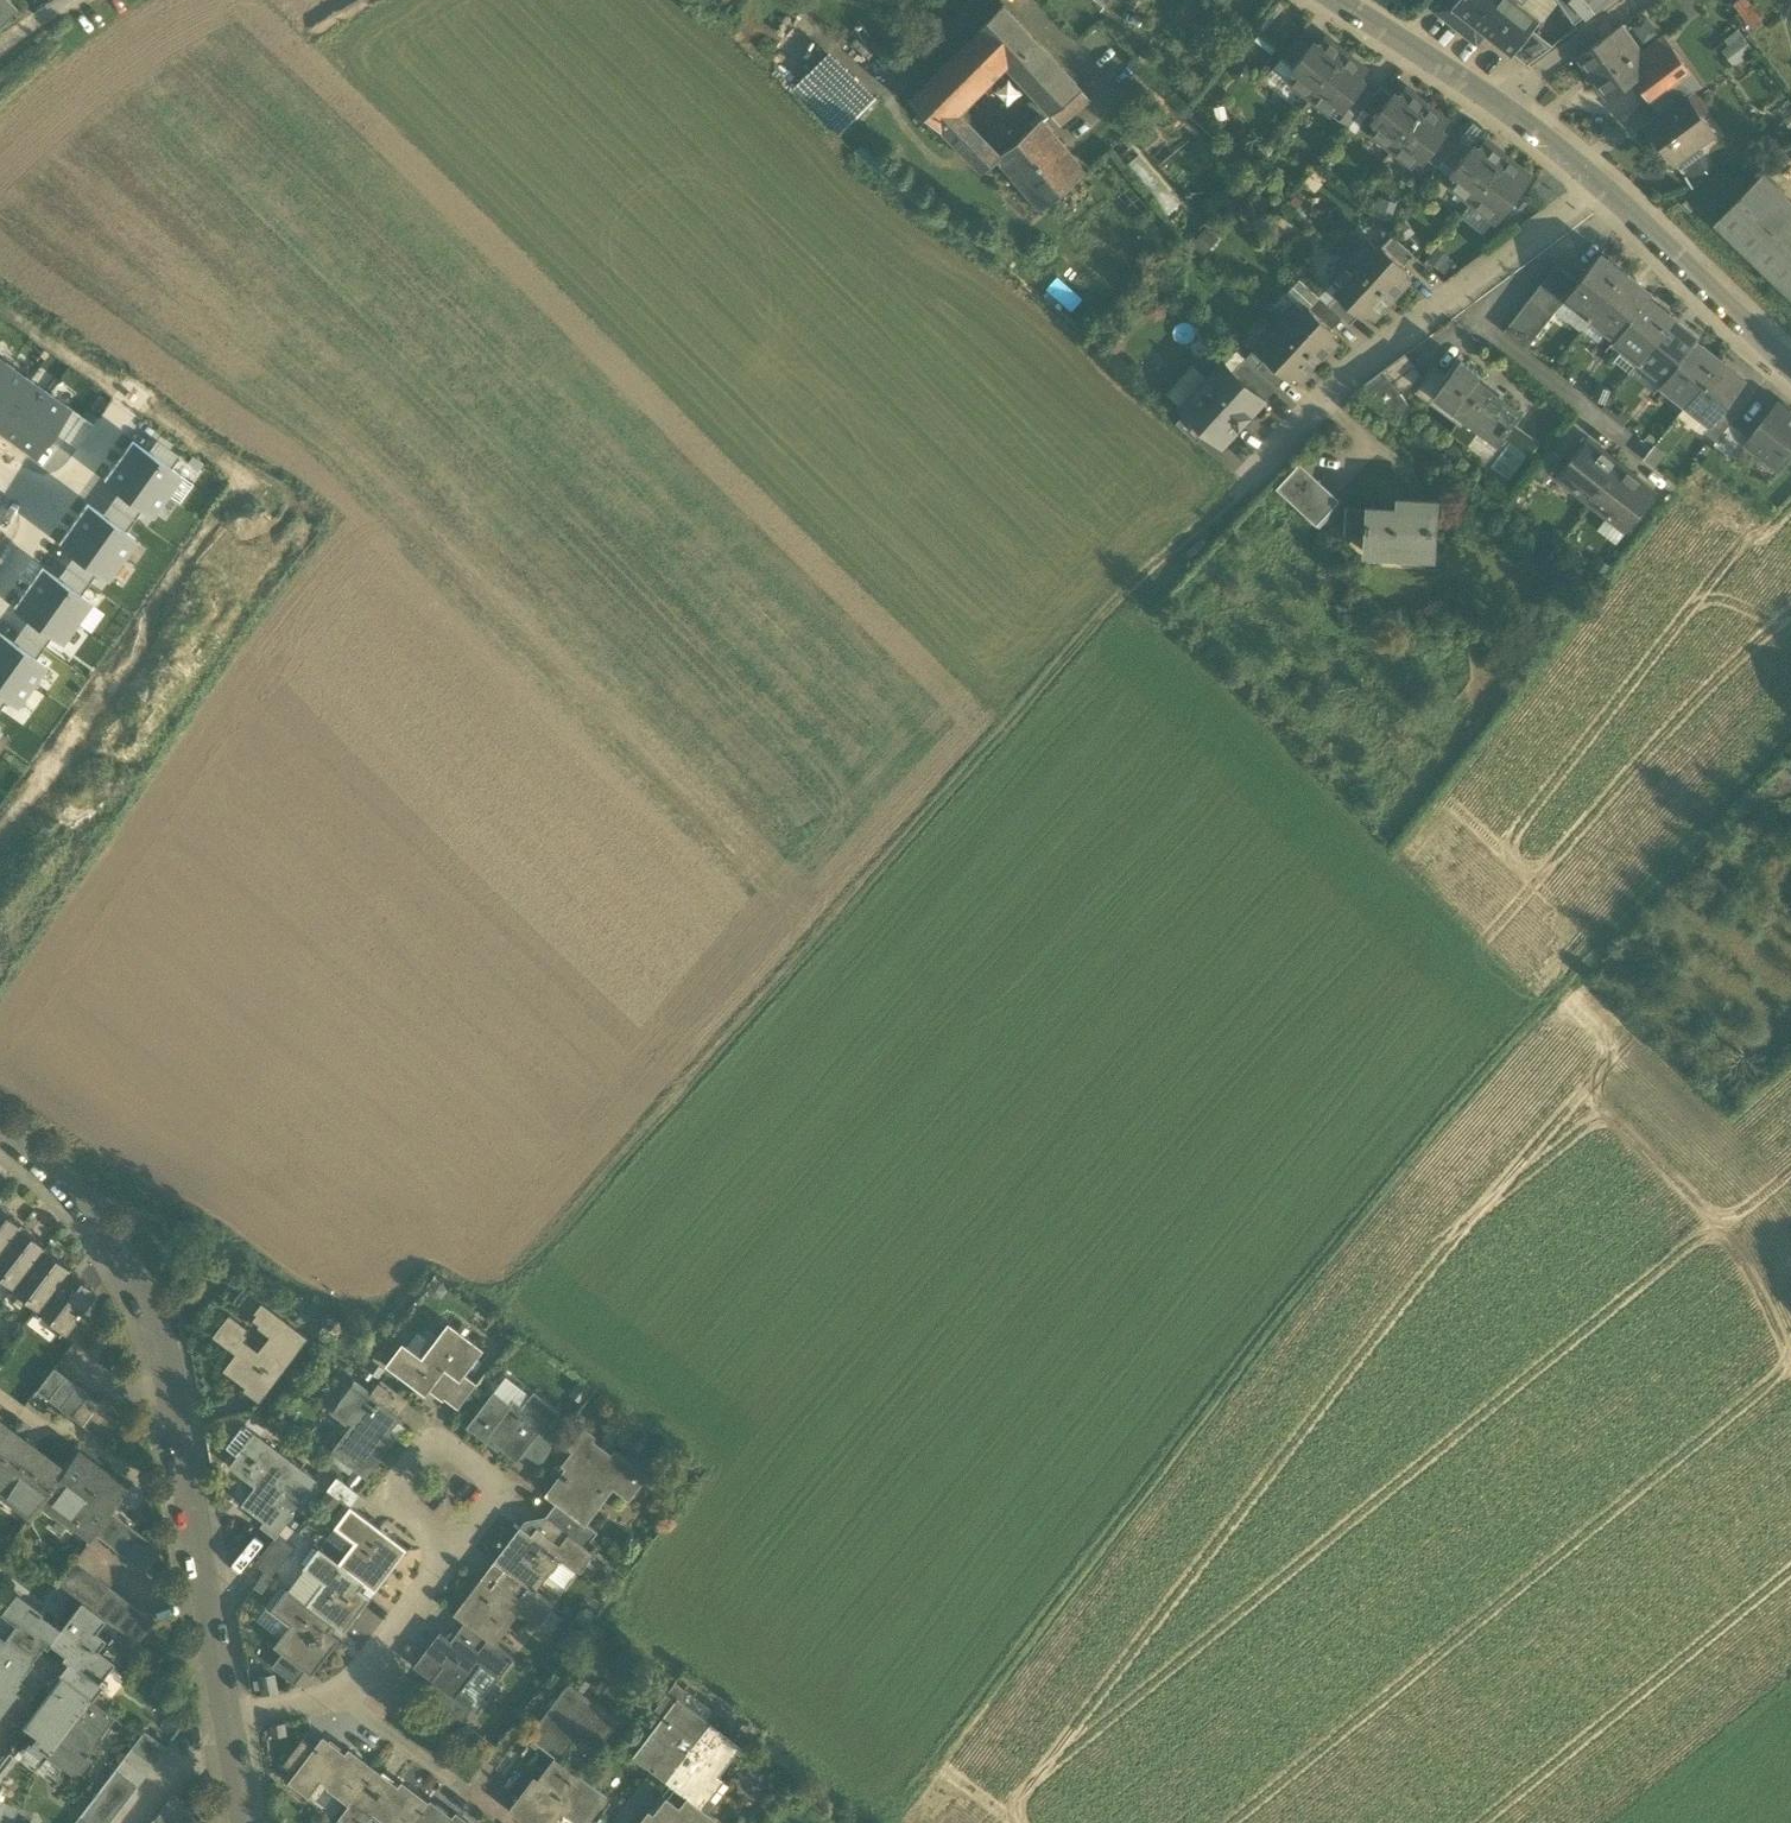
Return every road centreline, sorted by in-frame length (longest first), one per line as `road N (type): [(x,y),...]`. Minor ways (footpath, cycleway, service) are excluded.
road 1 (track): [(1258,471),(547,1279)]
road 2 (residential): [(0,1135),(96,1221),(149,1314),(171,1385),(225,1721)]
road 3 (residential): [(1603,190),(1354,366),(1258,471)]
road 4 (residential): [(225,1721),(339,1694),(460,1544)]
road 5 (residential): [(1790,366),(1603,190)]
road 6 (residential): [(460,1544),(502,1487),(435,1439),(393,1494)]
road 7 (residential): [(1497,110),(1329,0)]
road 8 (residential): [(1497,110),(1638,0)]
road 9 (residential): [(1603,190),(1497,110)]
road 10 (residential): [(53,507),(127,403)]

